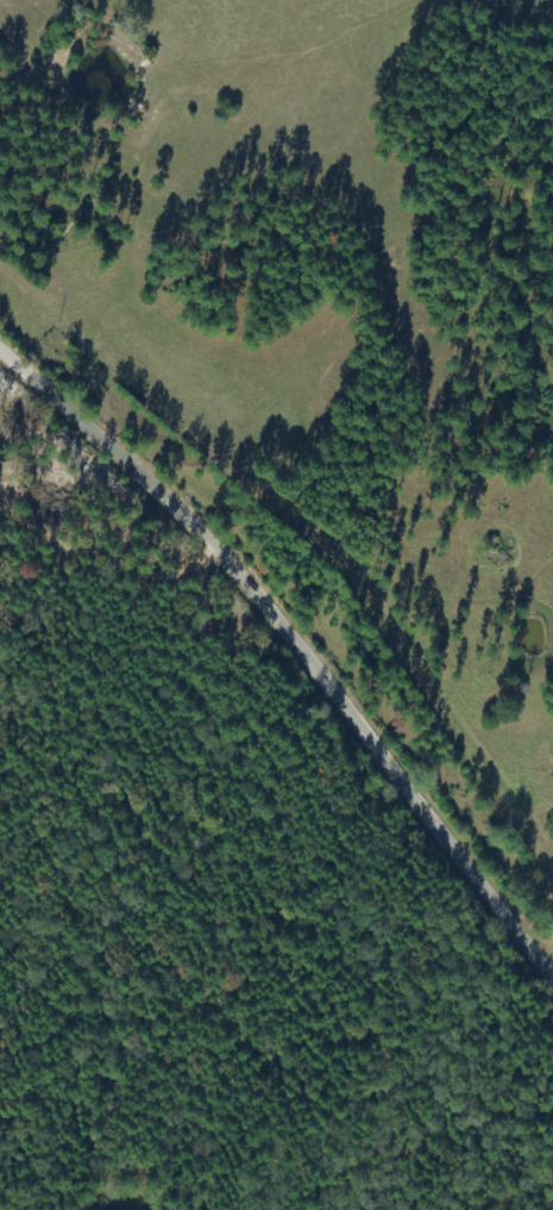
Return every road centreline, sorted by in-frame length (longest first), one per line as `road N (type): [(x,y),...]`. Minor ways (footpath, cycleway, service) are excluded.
road 1 (residential): [(552,988),(290,640),(193,529),(0,350)]

